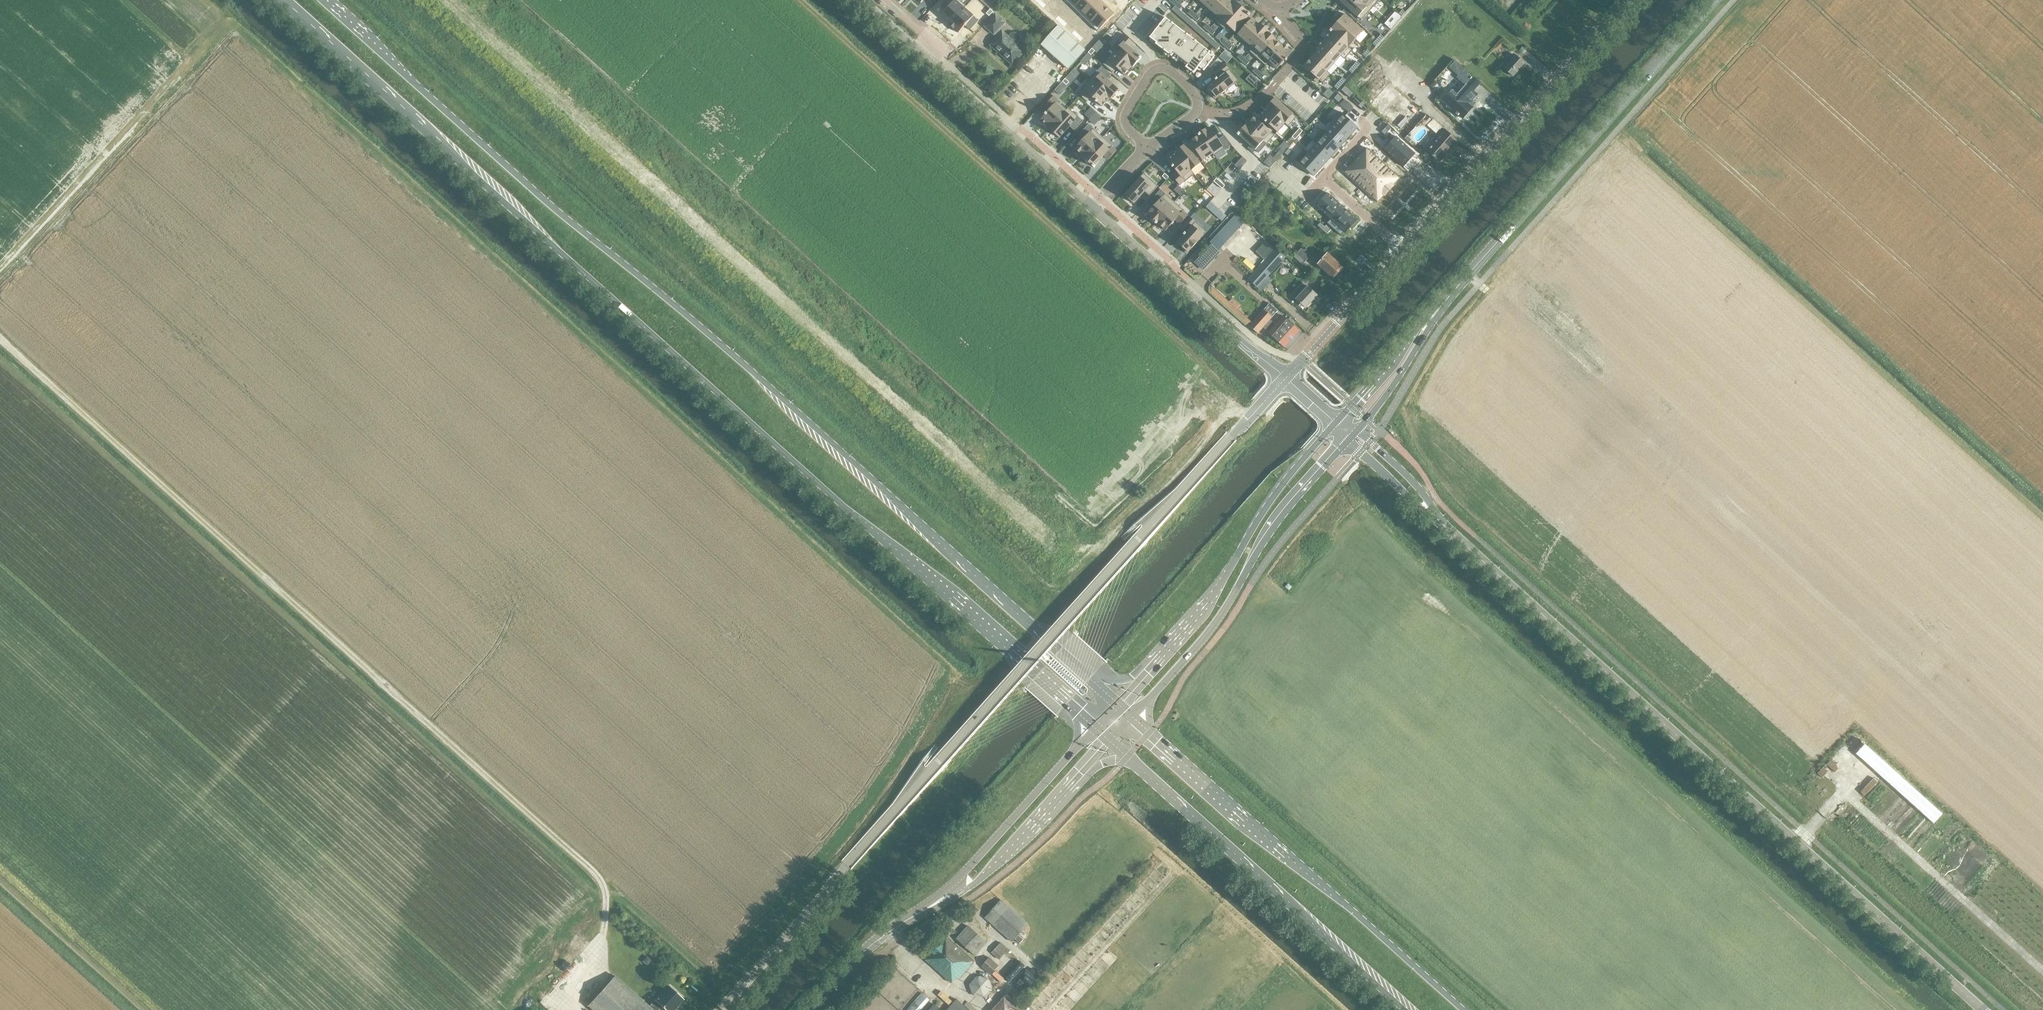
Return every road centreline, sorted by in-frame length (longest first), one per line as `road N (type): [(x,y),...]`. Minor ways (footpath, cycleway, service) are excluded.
road 1 (secondary): [(282,0),(1095,727)]
road 2 (secondary): [(1093,681),(328,0)]
road 3 (track): [(578,1009),(572,1004),(601,967),(602,880),(0,339)]
road 4 (unclassified): [(722,1009),(1286,377)]
road 5 (track): [(1893,1009),(1413,582),(1453,534)]
road 6 (unclassified): [(1437,518),(1798,841)]
road 7 (secondary): [(1462,1009),(1133,717)]
road 8 (tertiary): [(1436,312),(1713,0)]
road 9 (secondary): [(1128,757),(1410,1009)]
road 10 (track): [(0,270),(213,39),(220,24),(203,0)]
road 11 (tertiary): [(1133,717),(1202,639),(1283,515),(1348,441)]
road 12 (tertiary): [(1335,422),(1156,661)]
road 13 (tertiary): [(1095,727),(954,880),(901,921)]
road 14 (tertiary): [(1443,203),(1626,0)]
road 15 (residential): [(1402,249),(1325,179),(1365,134),(1443,203)]
road 16 (unclassified): [(1798,841),(1988,1009)]
road 17 (tertiary): [(901,921),(965,890),(1076,780)]
road 18 (tertiary): [(1090,206),(922,57)]
road 19 (tertiary): [(1241,342),(1090,206)]
road 20 (tertiary): [(1286,377),(1402,249)]
road 21 (residential): [(1148,145),(1121,122),(1154,69),(1178,75),(1198,109)]
road 22 (tertiary): [(1436,312),(1335,422)]
road 23 (tertiary): [(1358,430),(1436,312)]
road 24 (tertiary): [(806,1009),(901,921)]
road 25 (unclassified): [(1437,518),(1428,498),(1358,430)]
road 26 (track): [(973,1009),(880,935)]

